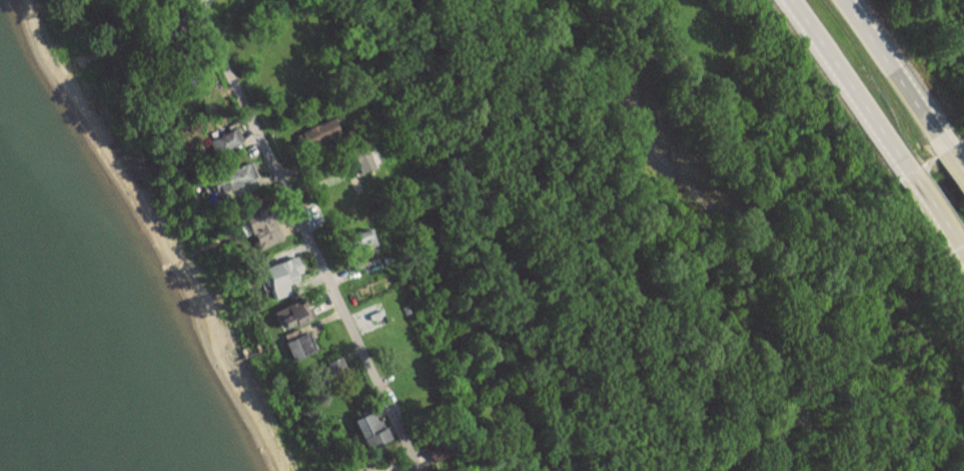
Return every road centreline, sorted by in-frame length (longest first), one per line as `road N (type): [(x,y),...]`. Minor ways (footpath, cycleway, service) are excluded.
road 1 (residential): [(193,0),(411,470)]
road 2 (trunk): [(790,0),(909,176)]
road 3 (trunk): [(946,151),(839,0)]

